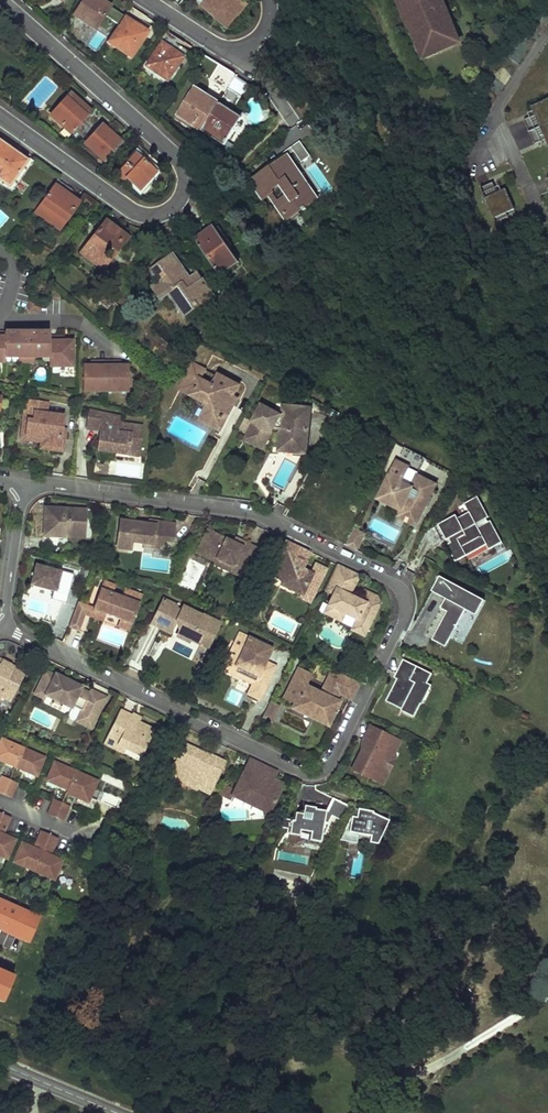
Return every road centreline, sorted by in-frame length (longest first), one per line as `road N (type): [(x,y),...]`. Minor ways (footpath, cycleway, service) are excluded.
road 1 (residential): [(24,482),(261,516),(390,580),(407,608),(331,764),(308,774),(3,625)]
road 2 (residential): [(0,0),(176,156),(182,193),(160,214),(139,214),(0,117)]
road 3 (residential): [(3,625),(24,482)]
road 4 (residential): [(0,1065),(116,1112)]
road 5 (residential): [(108,354),(72,321),(0,315)]

